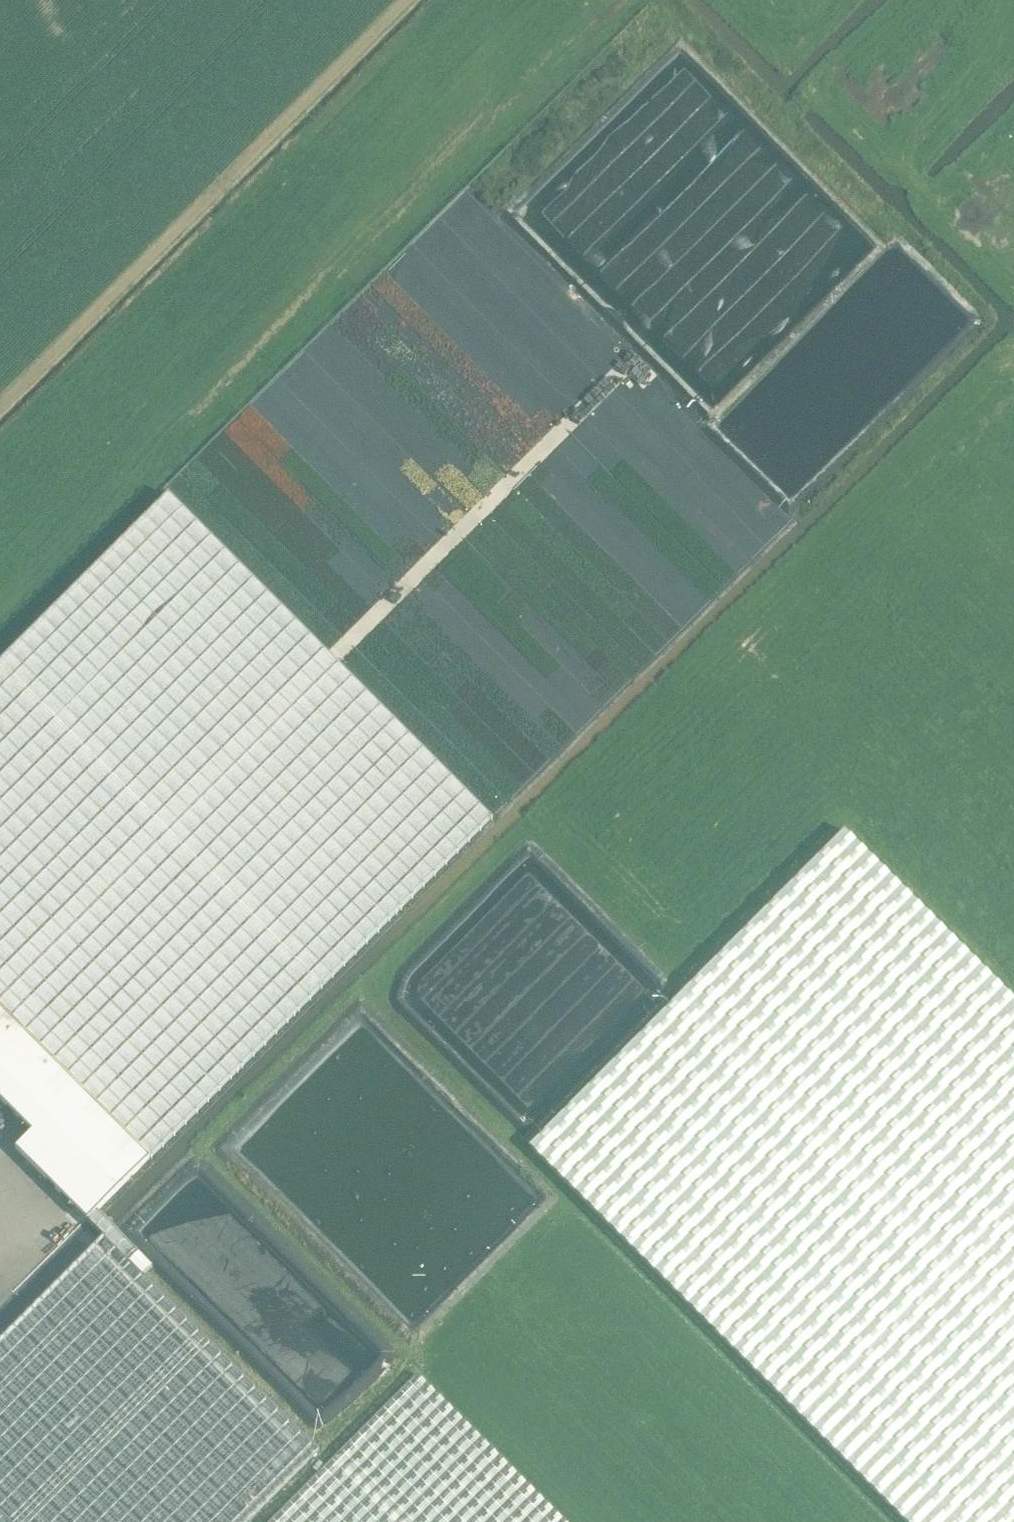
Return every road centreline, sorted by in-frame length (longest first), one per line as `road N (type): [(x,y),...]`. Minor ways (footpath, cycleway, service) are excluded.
road 1 (track): [(893,1521),(584,1213)]

